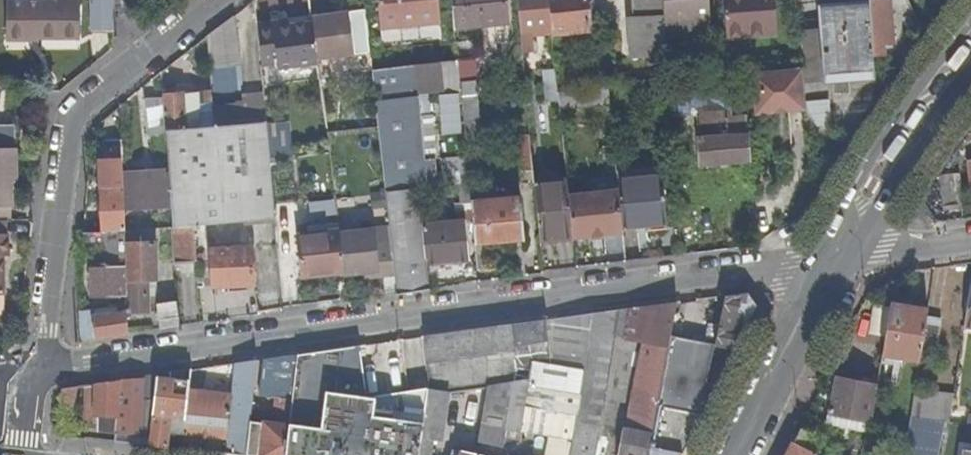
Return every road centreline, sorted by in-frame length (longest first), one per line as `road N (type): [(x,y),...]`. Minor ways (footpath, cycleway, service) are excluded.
road 1 (residential): [(48,365),(836,260)]
road 2 (residential): [(221,0),(76,115),(48,365)]
road 3 (primary): [(970,45),(928,99),(836,260)]
road 4 (primary): [(836,260),(734,454)]
road 5 (residential): [(836,260),(970,242)]

